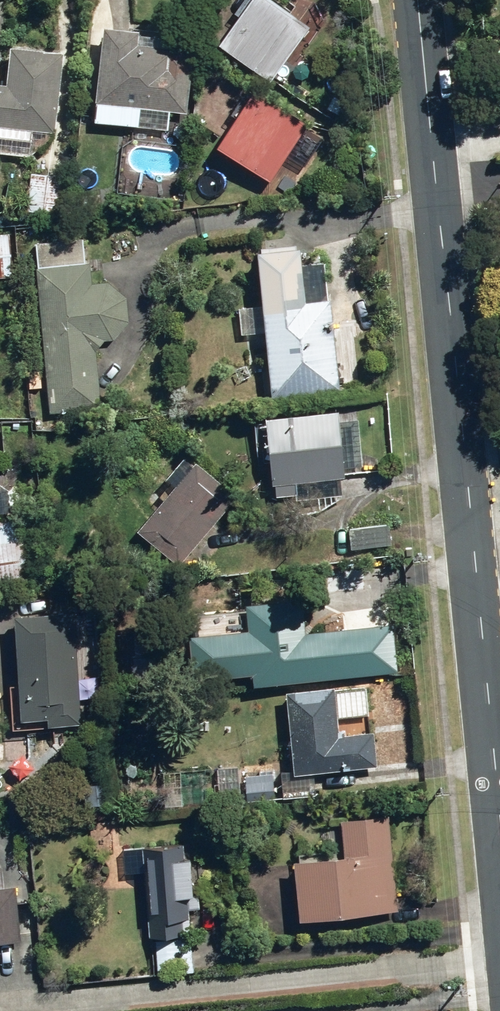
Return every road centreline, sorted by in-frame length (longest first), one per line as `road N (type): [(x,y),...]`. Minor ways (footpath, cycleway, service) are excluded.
road 1 (tertiary): [(414,0),(499,841)]

